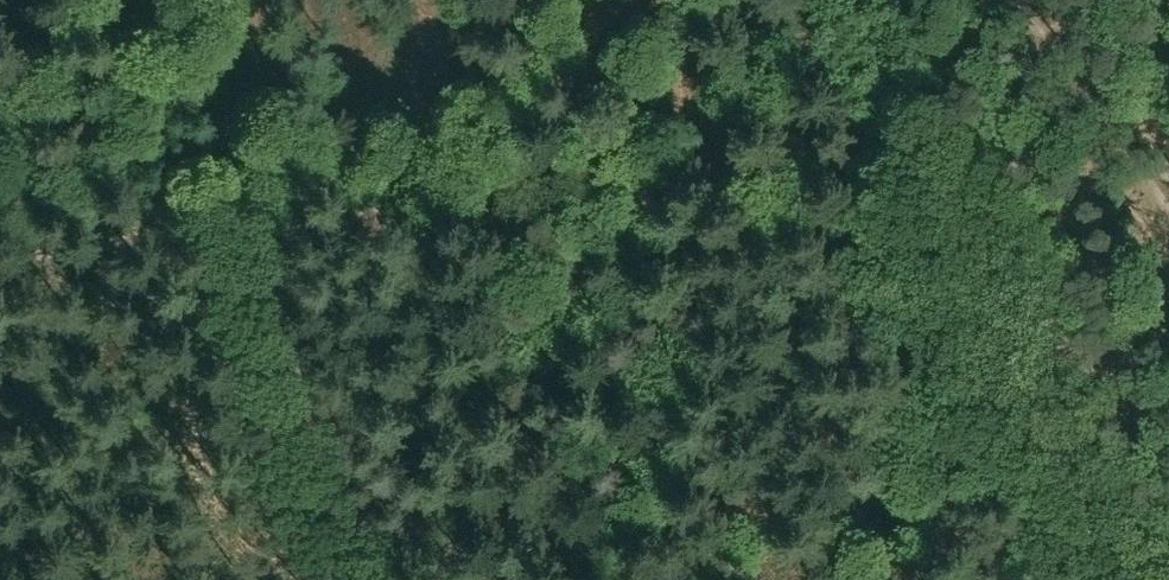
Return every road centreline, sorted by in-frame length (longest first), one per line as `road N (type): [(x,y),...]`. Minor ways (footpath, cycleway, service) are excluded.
road 1 (unclassified): [(1121,579),(860,0)]
road 2 (track): [(1168,201),(1086,90)]

